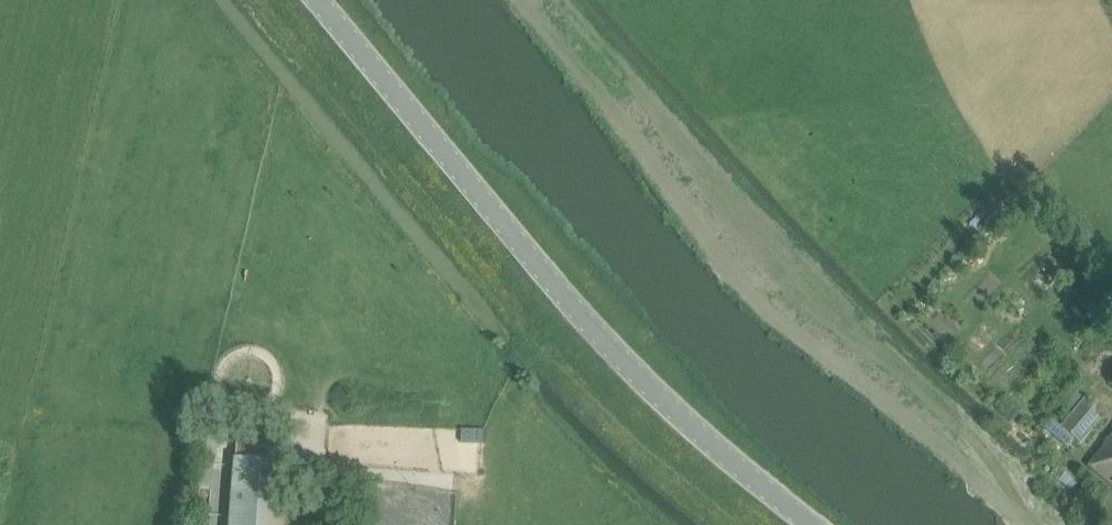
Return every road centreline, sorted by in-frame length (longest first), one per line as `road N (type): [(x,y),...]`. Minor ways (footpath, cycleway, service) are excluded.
road 1 (unclassified): [(822,524),(690,424),(635,370),(324,0)]

